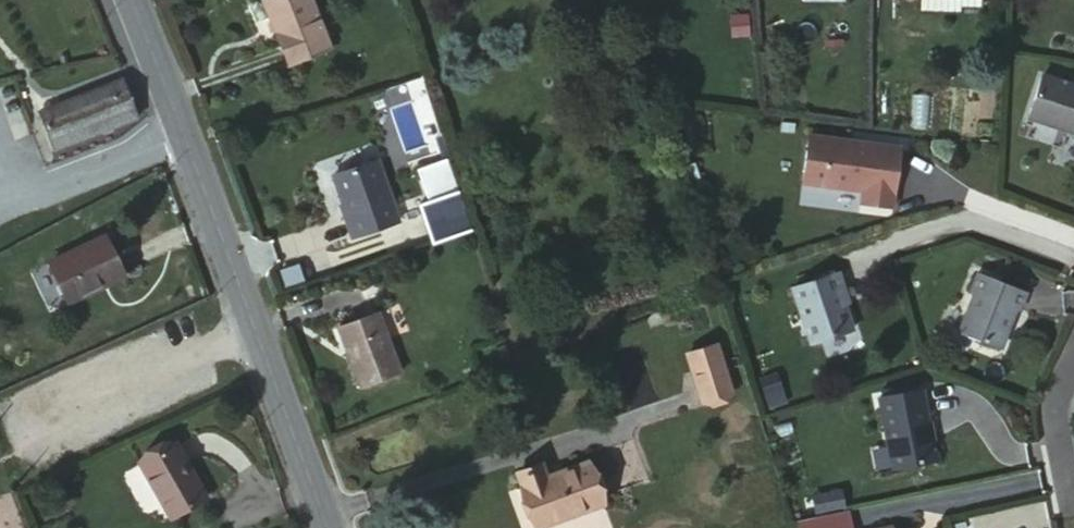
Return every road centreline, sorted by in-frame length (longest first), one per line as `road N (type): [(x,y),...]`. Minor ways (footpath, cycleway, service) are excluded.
road 1 (tertiary): [(125,0),(324,527)]
road 2 (residential): [(1073,515),(1051,404),(1073,353)]

